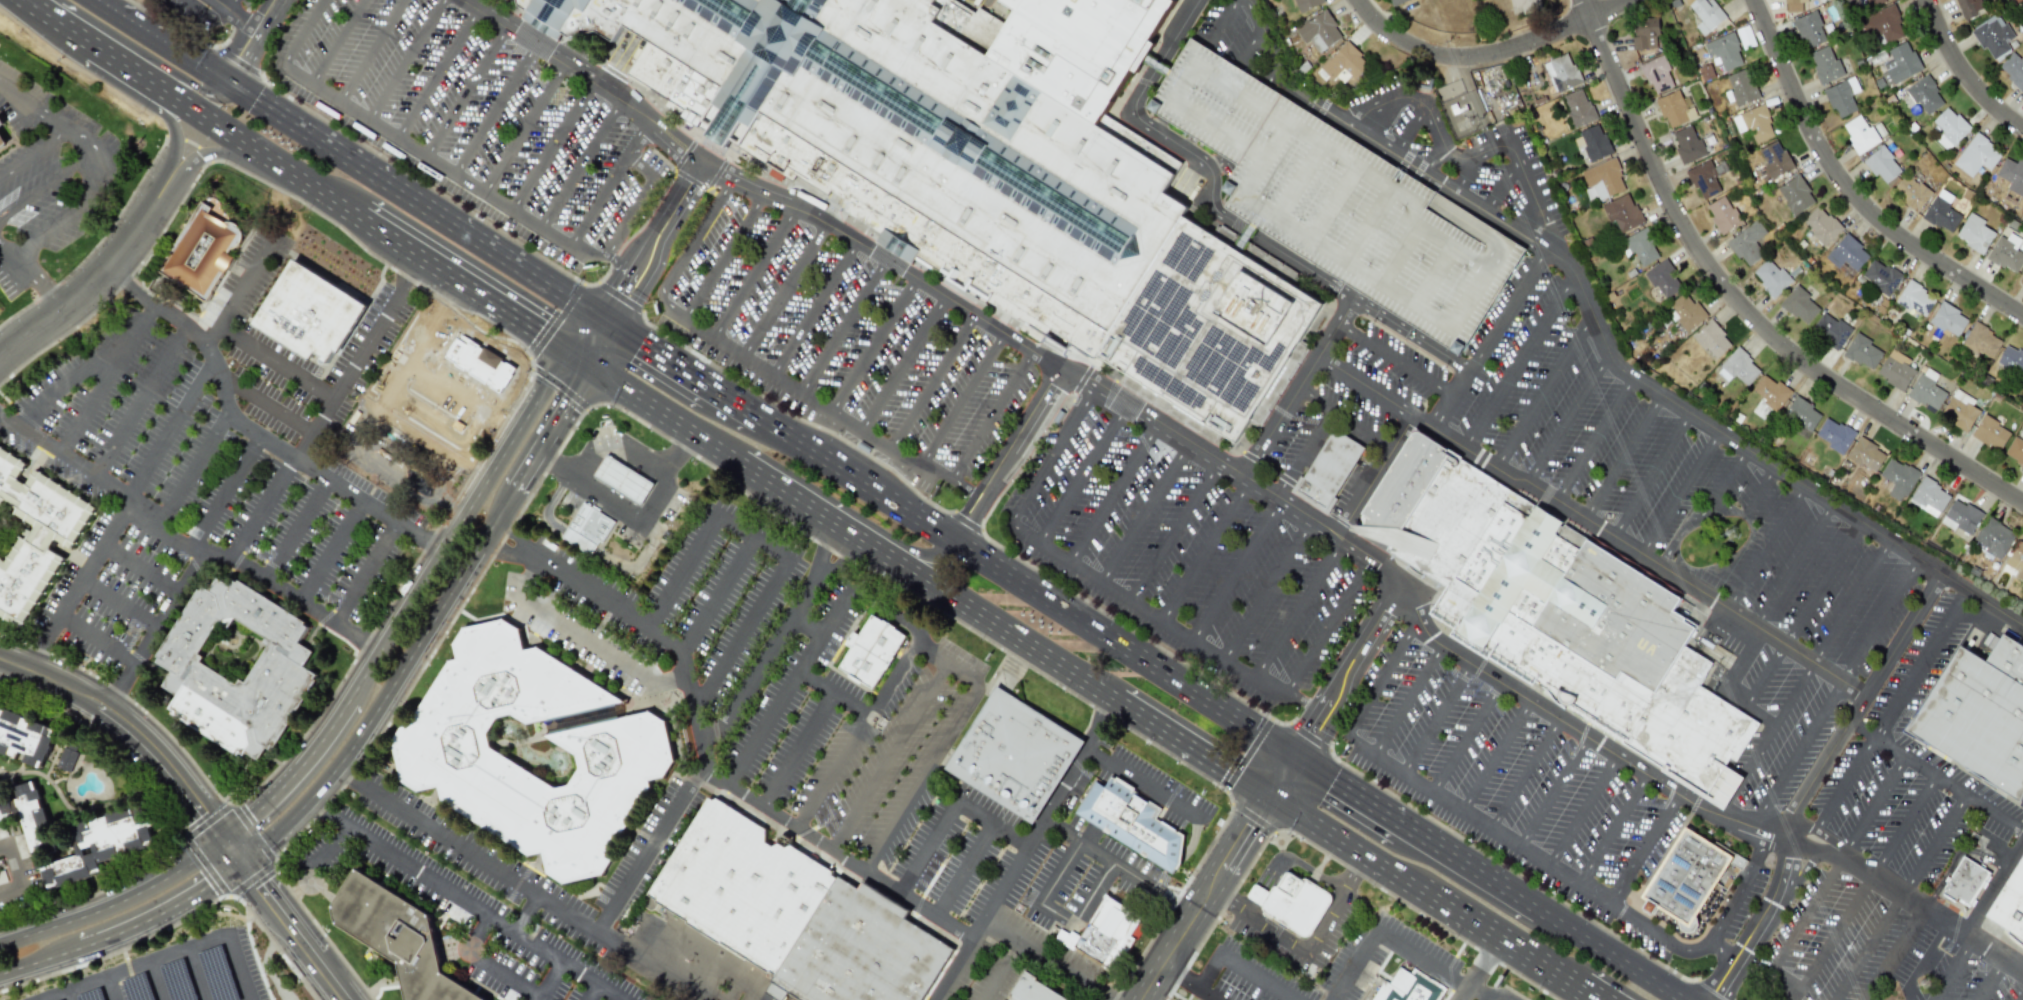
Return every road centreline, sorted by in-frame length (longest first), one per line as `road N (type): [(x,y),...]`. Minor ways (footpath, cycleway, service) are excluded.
road 1 (residential): [(2022,501),(1818,372),(1726,289),(1666,197),(1583,0)]
road 2 (primary): [(609,322),(231,82)]
road 3 (residential): [(2022,315),(1906,240),(1837,174),(1753,0)]
road 4 (secondary): [(584,362),(551,375),(346,699)]
road 5 (primary): [(1295,759),(956,538)]
road 6 (secondary): [(302,801),(517,492)]
road 7 (primary): [(859,538),(1118,701)]
road 8 (residential): [(1362,0),(1410,42),(1465,56),(1510,49),(1629,0)]
road 9 (tertiary): [(0,660),(77,692),(124,724),(224,837)]
road 10 (primary): [(357,218),(584,362)]
road 11 (primary): [(141,76),(357,218)]
road 12 (secondary): [(224,837),(143,889),(0,942)]
road 13 (residential): [(0,357),(108,270),(167,187)]
road 14 (tertiary): [(1271,798),(1142,999)]
road 15 (primary): [(956,538),(761,417)]
road 16 (primary): [(1417,890),(1594,999)]
road 17 (primary): [(61,0),(215,98),(231,82)]
road 18 (secondary): [(346,699),(315,744),(224,837)]
road 19 (secondary): [(79,944),(154,912),(239,858)]
road 20 (primary): [(584,362),(737,461)]
road 21 (primary): [(1118,701),(1271,798)]
road 22 (primary): [(1271,798),(1417,890)]
road 23 (primary): [(1682,999),(1538,910)]
road 24 (residential): [(2022,131),(1969,82),(1924,0)]
road 25 (secondary): [(517,492),(577,398),(584,362)]
road 26 (primary): [(737,461),(859,538)]
road 27 (residential): [(167,187),(218,155),(298,179)]
road 28 (primary): [(231,82),(109,8)]
road 29 (primary): [(1516,951),(1552,954),(1634,999)]
road 30 (primary): [(1401,825),(1295,759)]
road 31 (residential): [(141,76),(175,131),(167,187)]

